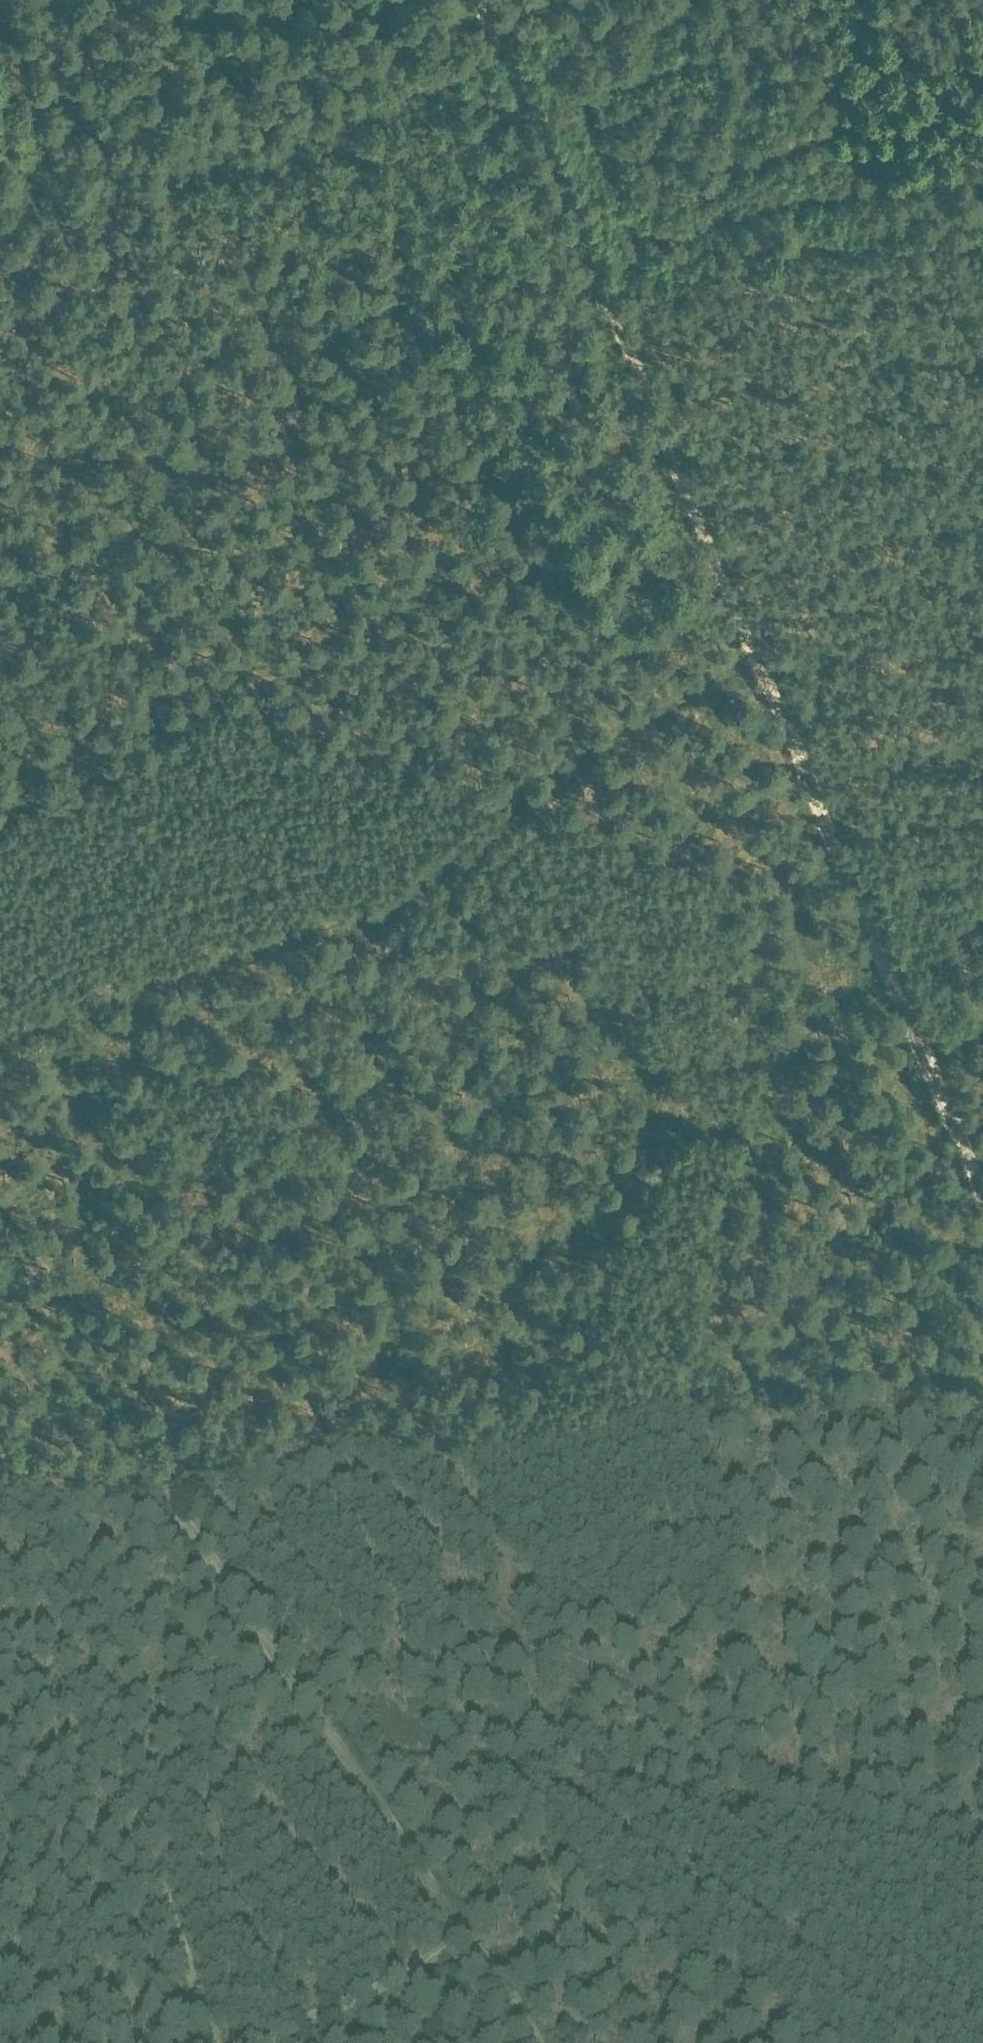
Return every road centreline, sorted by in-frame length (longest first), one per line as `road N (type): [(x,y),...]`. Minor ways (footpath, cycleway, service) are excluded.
road 1 (track): [(982,1200),(475,0)]

